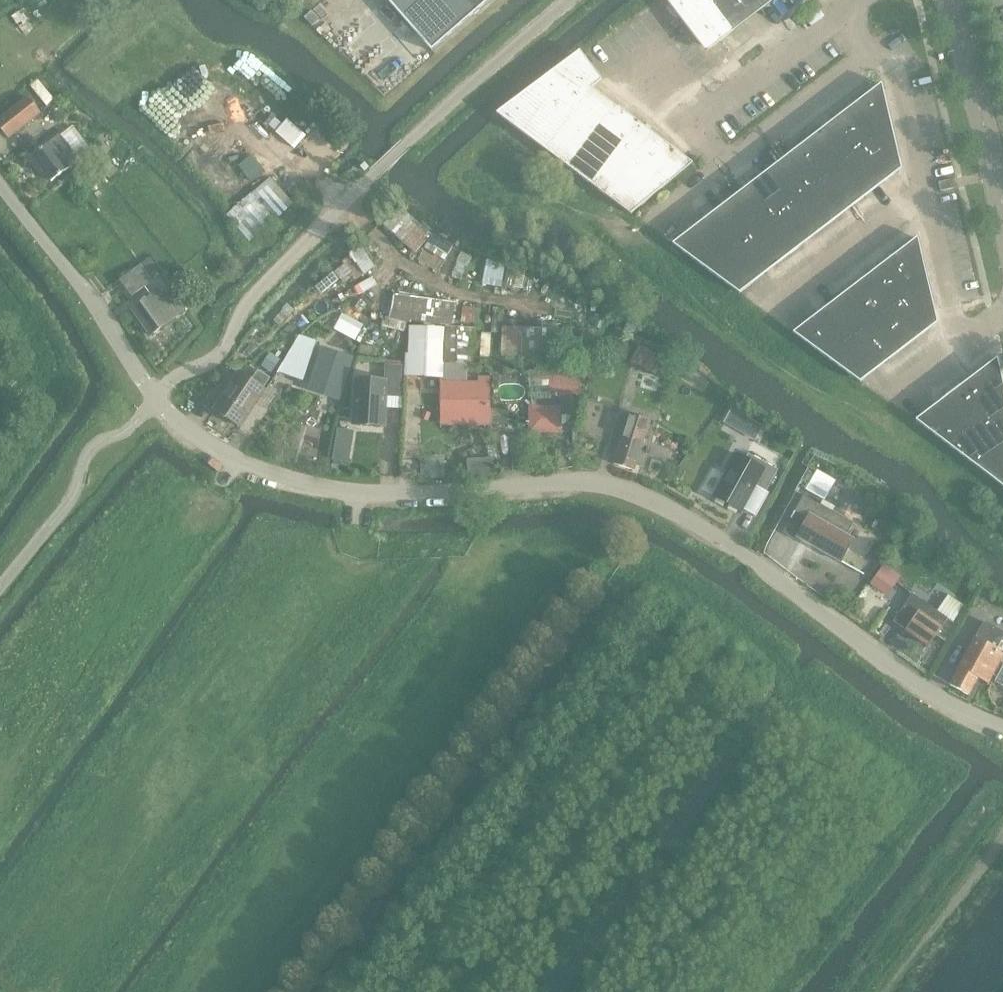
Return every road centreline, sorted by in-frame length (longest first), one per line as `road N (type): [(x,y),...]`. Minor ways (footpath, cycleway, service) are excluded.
road 1 (unclassified): [(1002,726),(914,682),(771,573),(654,500),(582,481),(354,491),(216,449),(155,399),(76,277),(0,182)]
road 2 (unclassified): [(1002,206),(950,0)]
road 3 (unclassified): [(730,161),(876,49)]
road 4 (unclassified): [(842,6),(695,116)]
road 5 (unclassified): [(780,305),(926,195)]
road 6 (unclassified): [(926,195),(962,348)]
road 7 (unclassified): [(876,49),(899,78),(926,195)]

